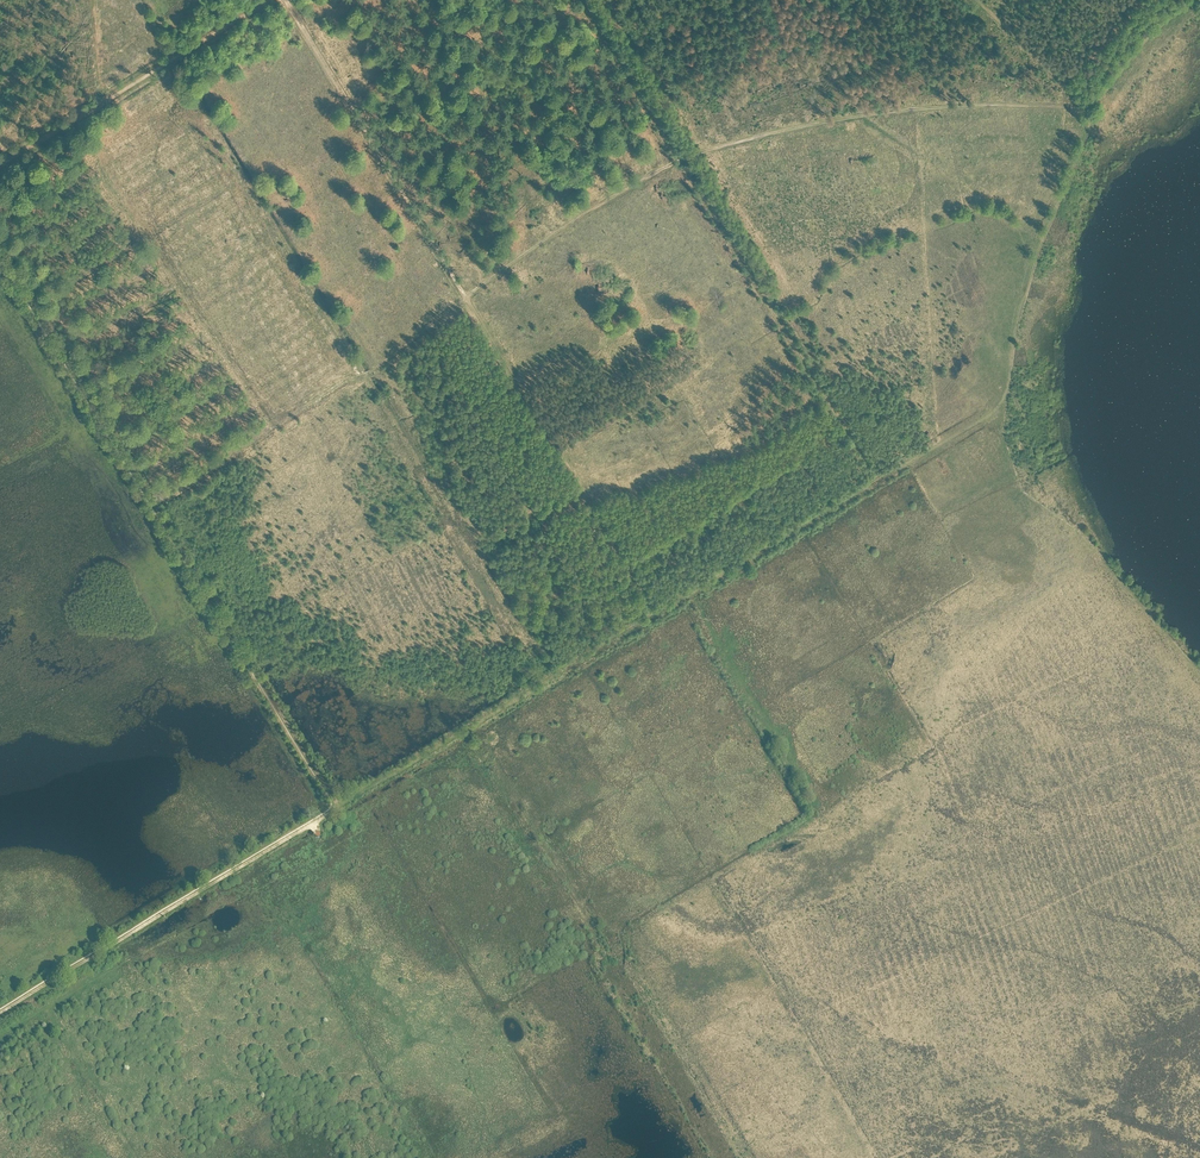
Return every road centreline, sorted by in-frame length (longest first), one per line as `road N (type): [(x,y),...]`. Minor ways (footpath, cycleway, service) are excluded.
road 1 (track): [(337,803),(990,414),(1007,387),(1026,281),(1091,108)]
road 2 (track): [(466,296),(576,216),(679,159),(724,145),(937,107),(1091,108)]
road 3 (track): [(0,250),(337,803)]
road 4 (track): [(877,479),(580,0)]
road 5 (track): [(0,1014),(337,803)]
road 6 (track): [(466,296),(655,613)]
road 7 (track): [(285,0),(466,296)]
road 8 (track): [(0,164),(269,0)]
road 9 (track): [(1091,108),(1144,41),(1197,0)]
road 10 (track): [(1083,105),(976,0)]
road 11 (track): [(366,372),(466,296)]

